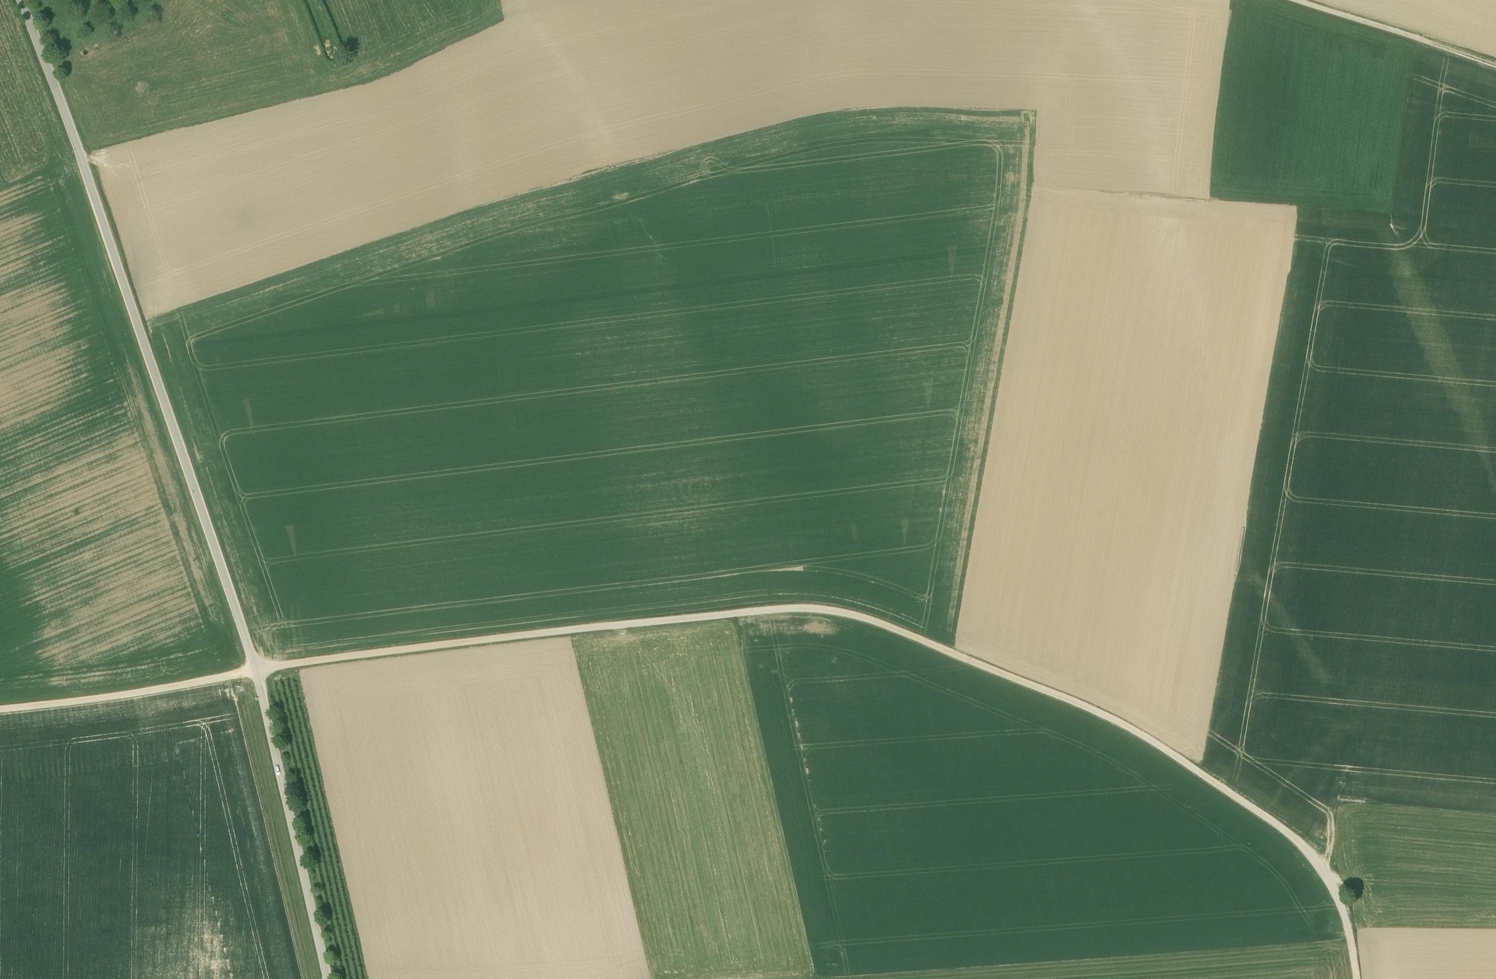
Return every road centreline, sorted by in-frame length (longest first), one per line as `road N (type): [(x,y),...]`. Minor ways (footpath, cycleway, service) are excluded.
road 1 (track): [(255,671),(755,612),(859,616),(1106,716),(1281,828),(1328,872),(1356,978)]
road 2 (unclassified): [(328,978),(250,652),(21,0)]
road 3 (track): [(255,671),(0,709)]
road 4 (track): [(1495,65),(1296,0)]

